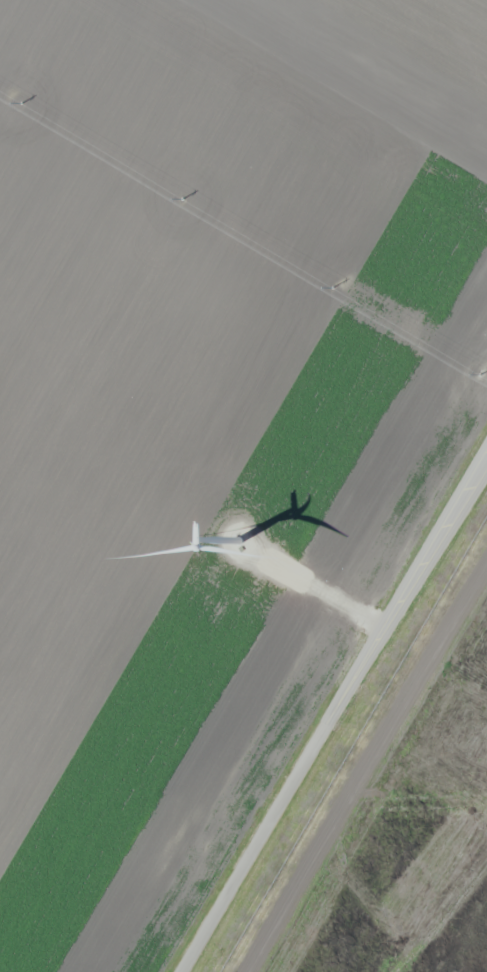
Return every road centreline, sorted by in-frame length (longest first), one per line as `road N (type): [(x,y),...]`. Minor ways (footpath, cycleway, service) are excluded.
road 1 (tertiary): [(486,451),(180,971)]

